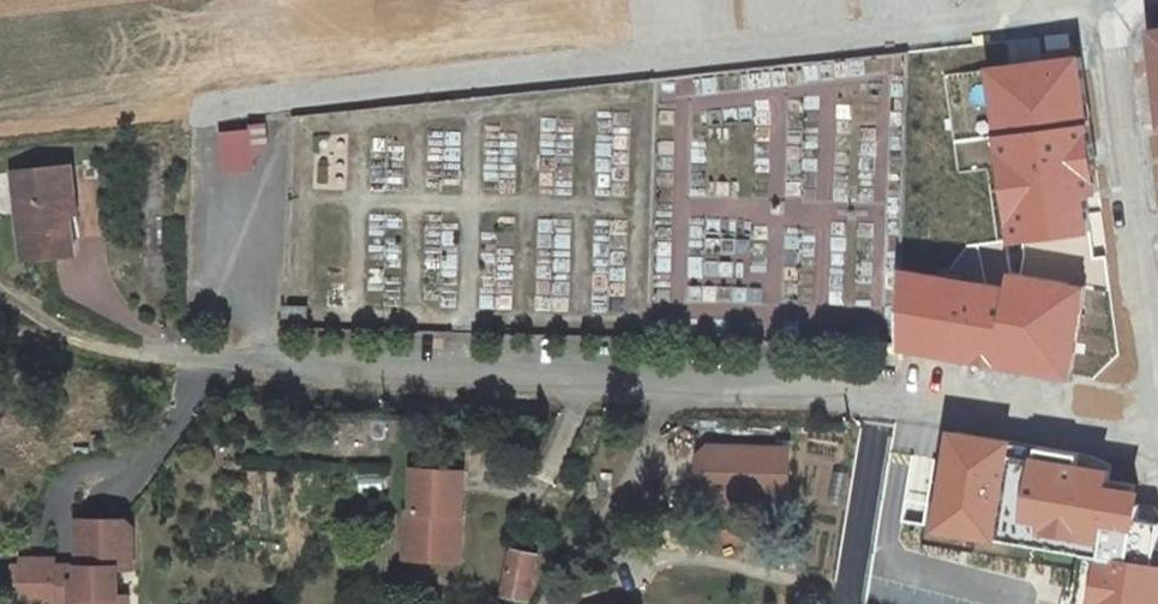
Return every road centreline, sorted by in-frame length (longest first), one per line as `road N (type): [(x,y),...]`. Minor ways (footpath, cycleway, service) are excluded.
road 1 (residential): [(1157,451),(839,393),(211,364),(148,346),(104,311),(88,247)]
road 2 (residential): [(1157,384),(1113,1)]

